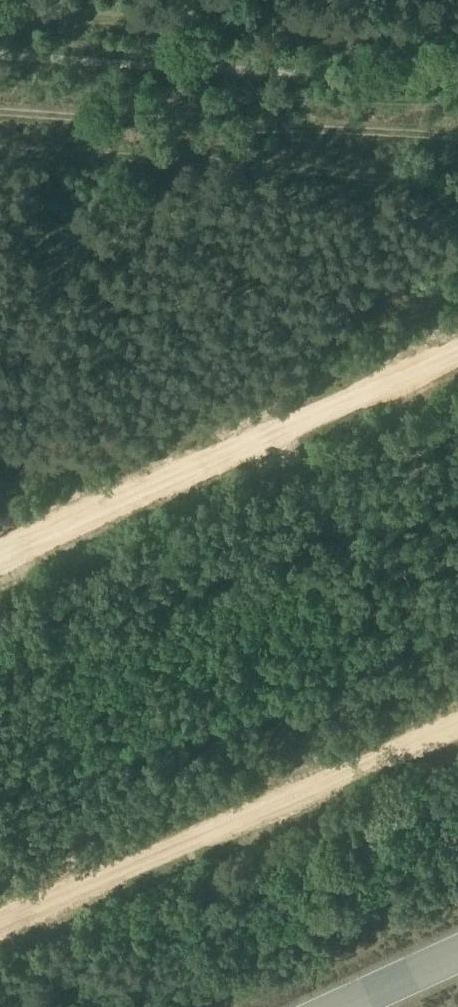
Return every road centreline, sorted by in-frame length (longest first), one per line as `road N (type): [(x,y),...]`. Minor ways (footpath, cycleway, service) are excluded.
road 1 (track): [(0,567),(106,504),(457,353)]
road 2 (track): [(457,720),(0,924)]
road 3 (track): [(0,1),(457,22)]

